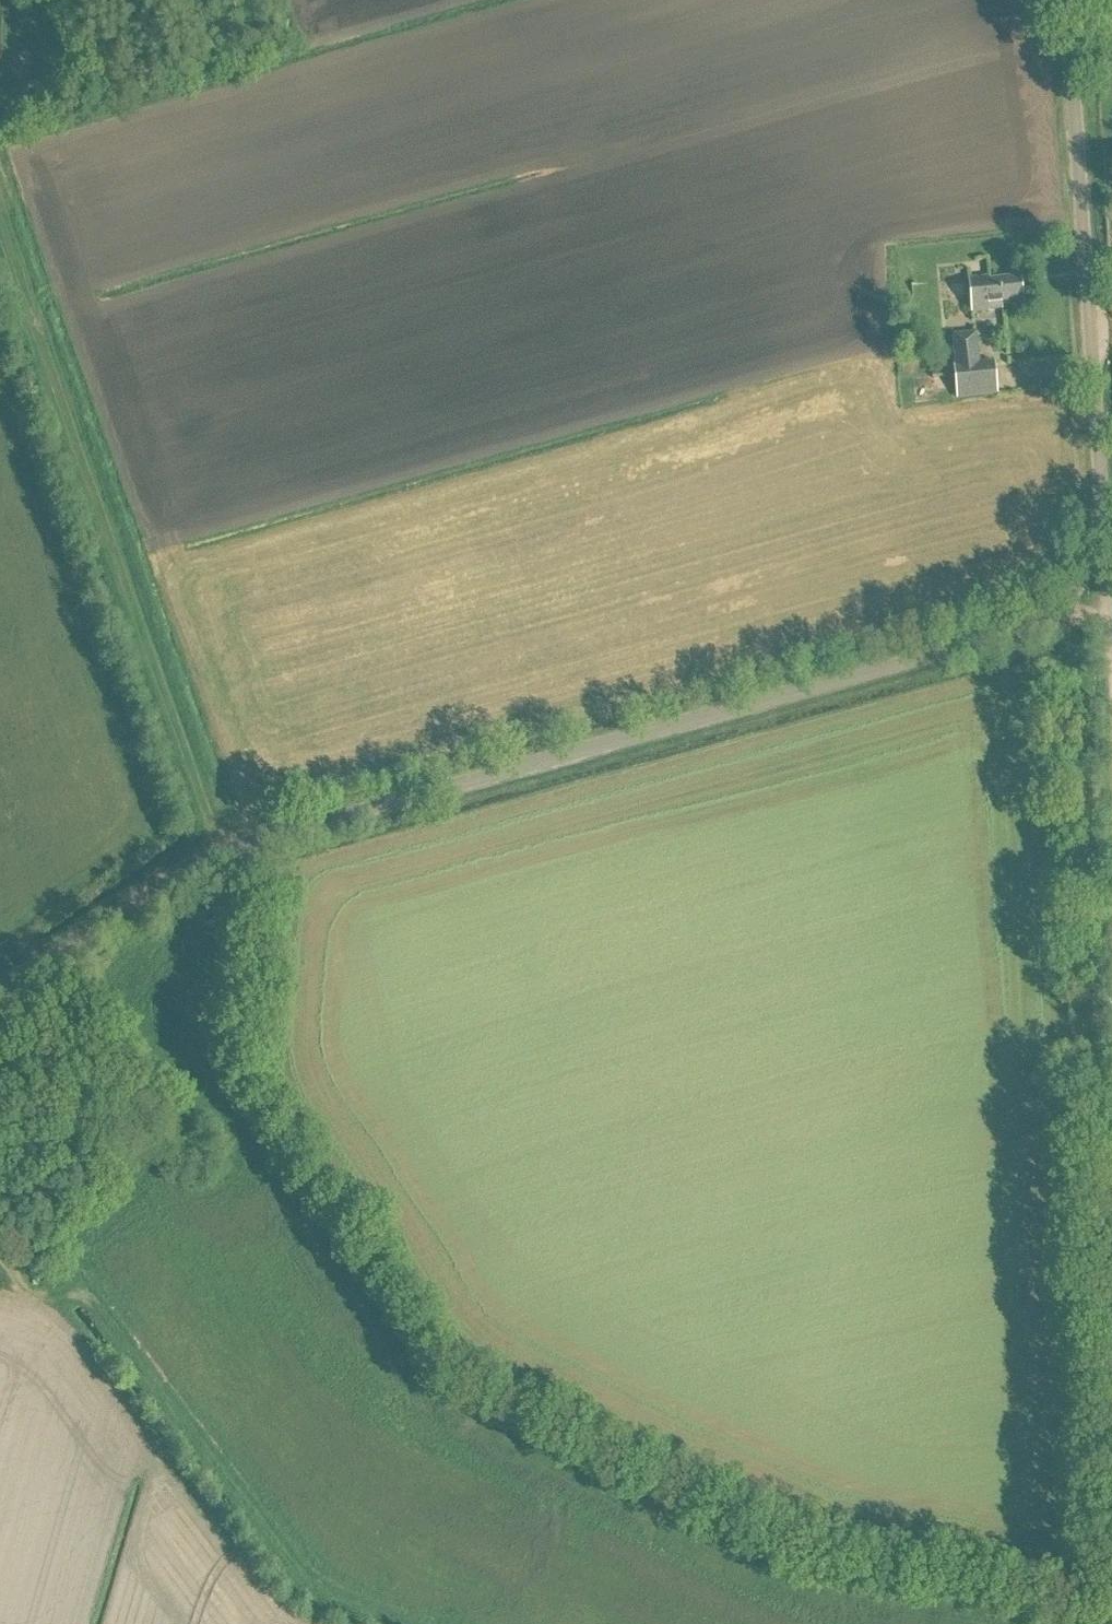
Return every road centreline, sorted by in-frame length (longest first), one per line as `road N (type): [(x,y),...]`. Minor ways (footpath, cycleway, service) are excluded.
road 1 (unclassified): [(0,986),(225,849),(1018,629),(1074,593),(1104,535),(1067,0)]
road 2 (track): [(225,849),(0,227)]
road 3 (track): [(0,1269),(28,1293),(85,1300),(300,1579),(393,1623)]

